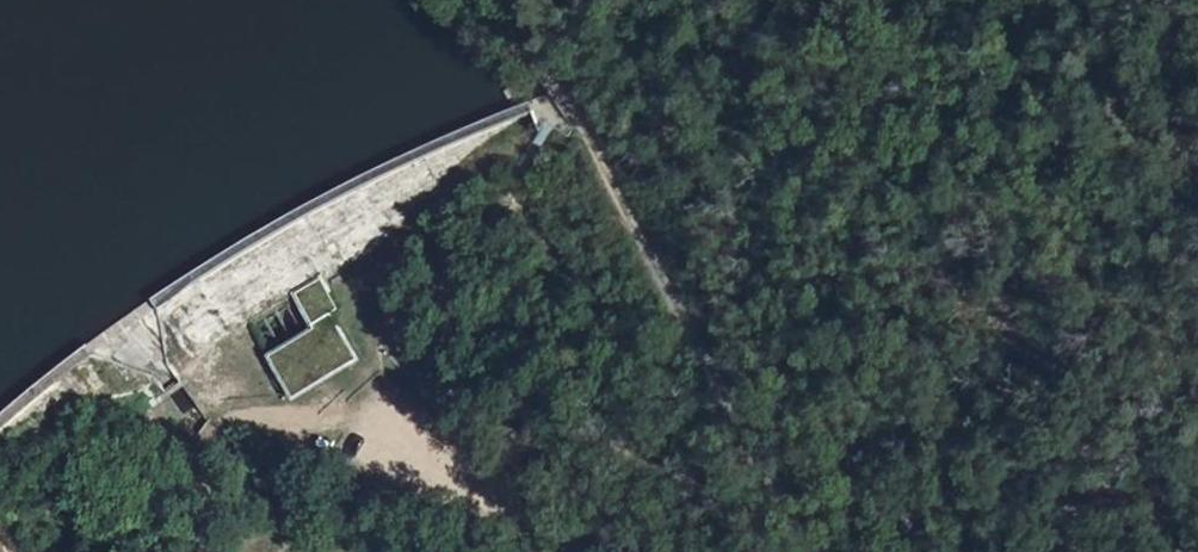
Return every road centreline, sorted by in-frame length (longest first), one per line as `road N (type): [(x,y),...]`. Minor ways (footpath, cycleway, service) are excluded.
road 1 (track): [(805,551),(573,107)]
road 2 (unclassified): [(575,551),(376,412)]
road 3 (track): [(573,107),(500,0)]

